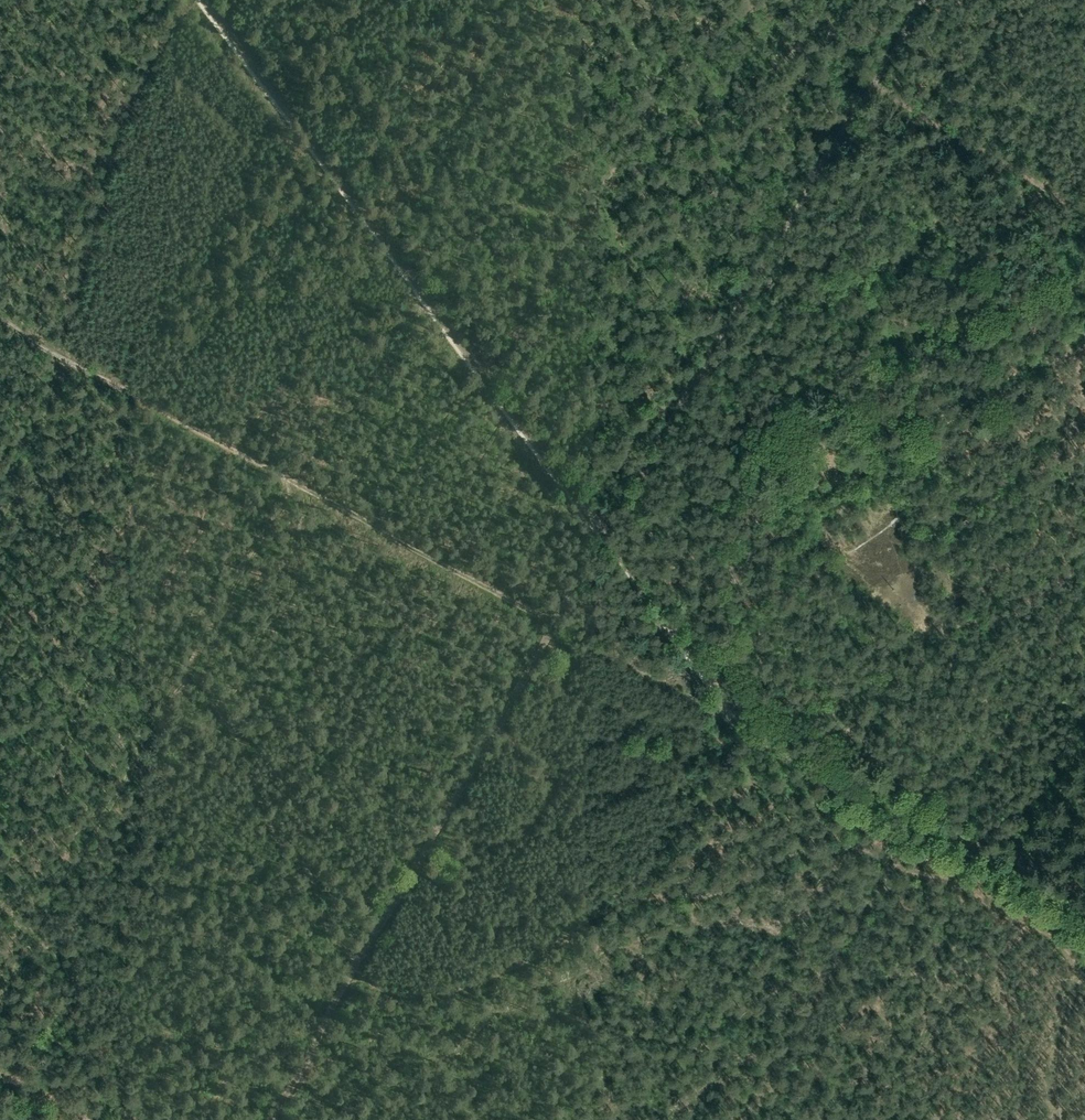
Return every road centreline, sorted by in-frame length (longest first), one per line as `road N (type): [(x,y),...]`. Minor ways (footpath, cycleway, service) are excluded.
road 1 (track): [(924,0),(266,1119)]
road 2 (track): [(1084,901),(716,699),(205,0)]
road 3 (track): [(716,699),(555,625),(294,481)]
road 4 (track): [(294,481),(0,318)]
road 5 (track): [(1084,208),(875,83)]

